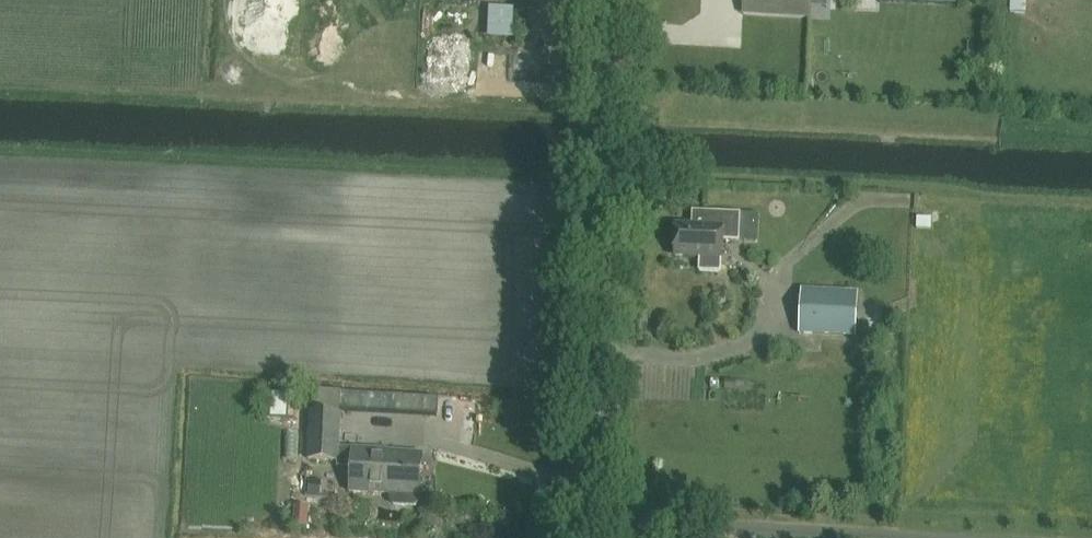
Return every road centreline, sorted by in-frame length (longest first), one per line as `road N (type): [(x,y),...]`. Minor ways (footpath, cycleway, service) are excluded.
road 1 (unclassified): [(588,537),(610,0)]

